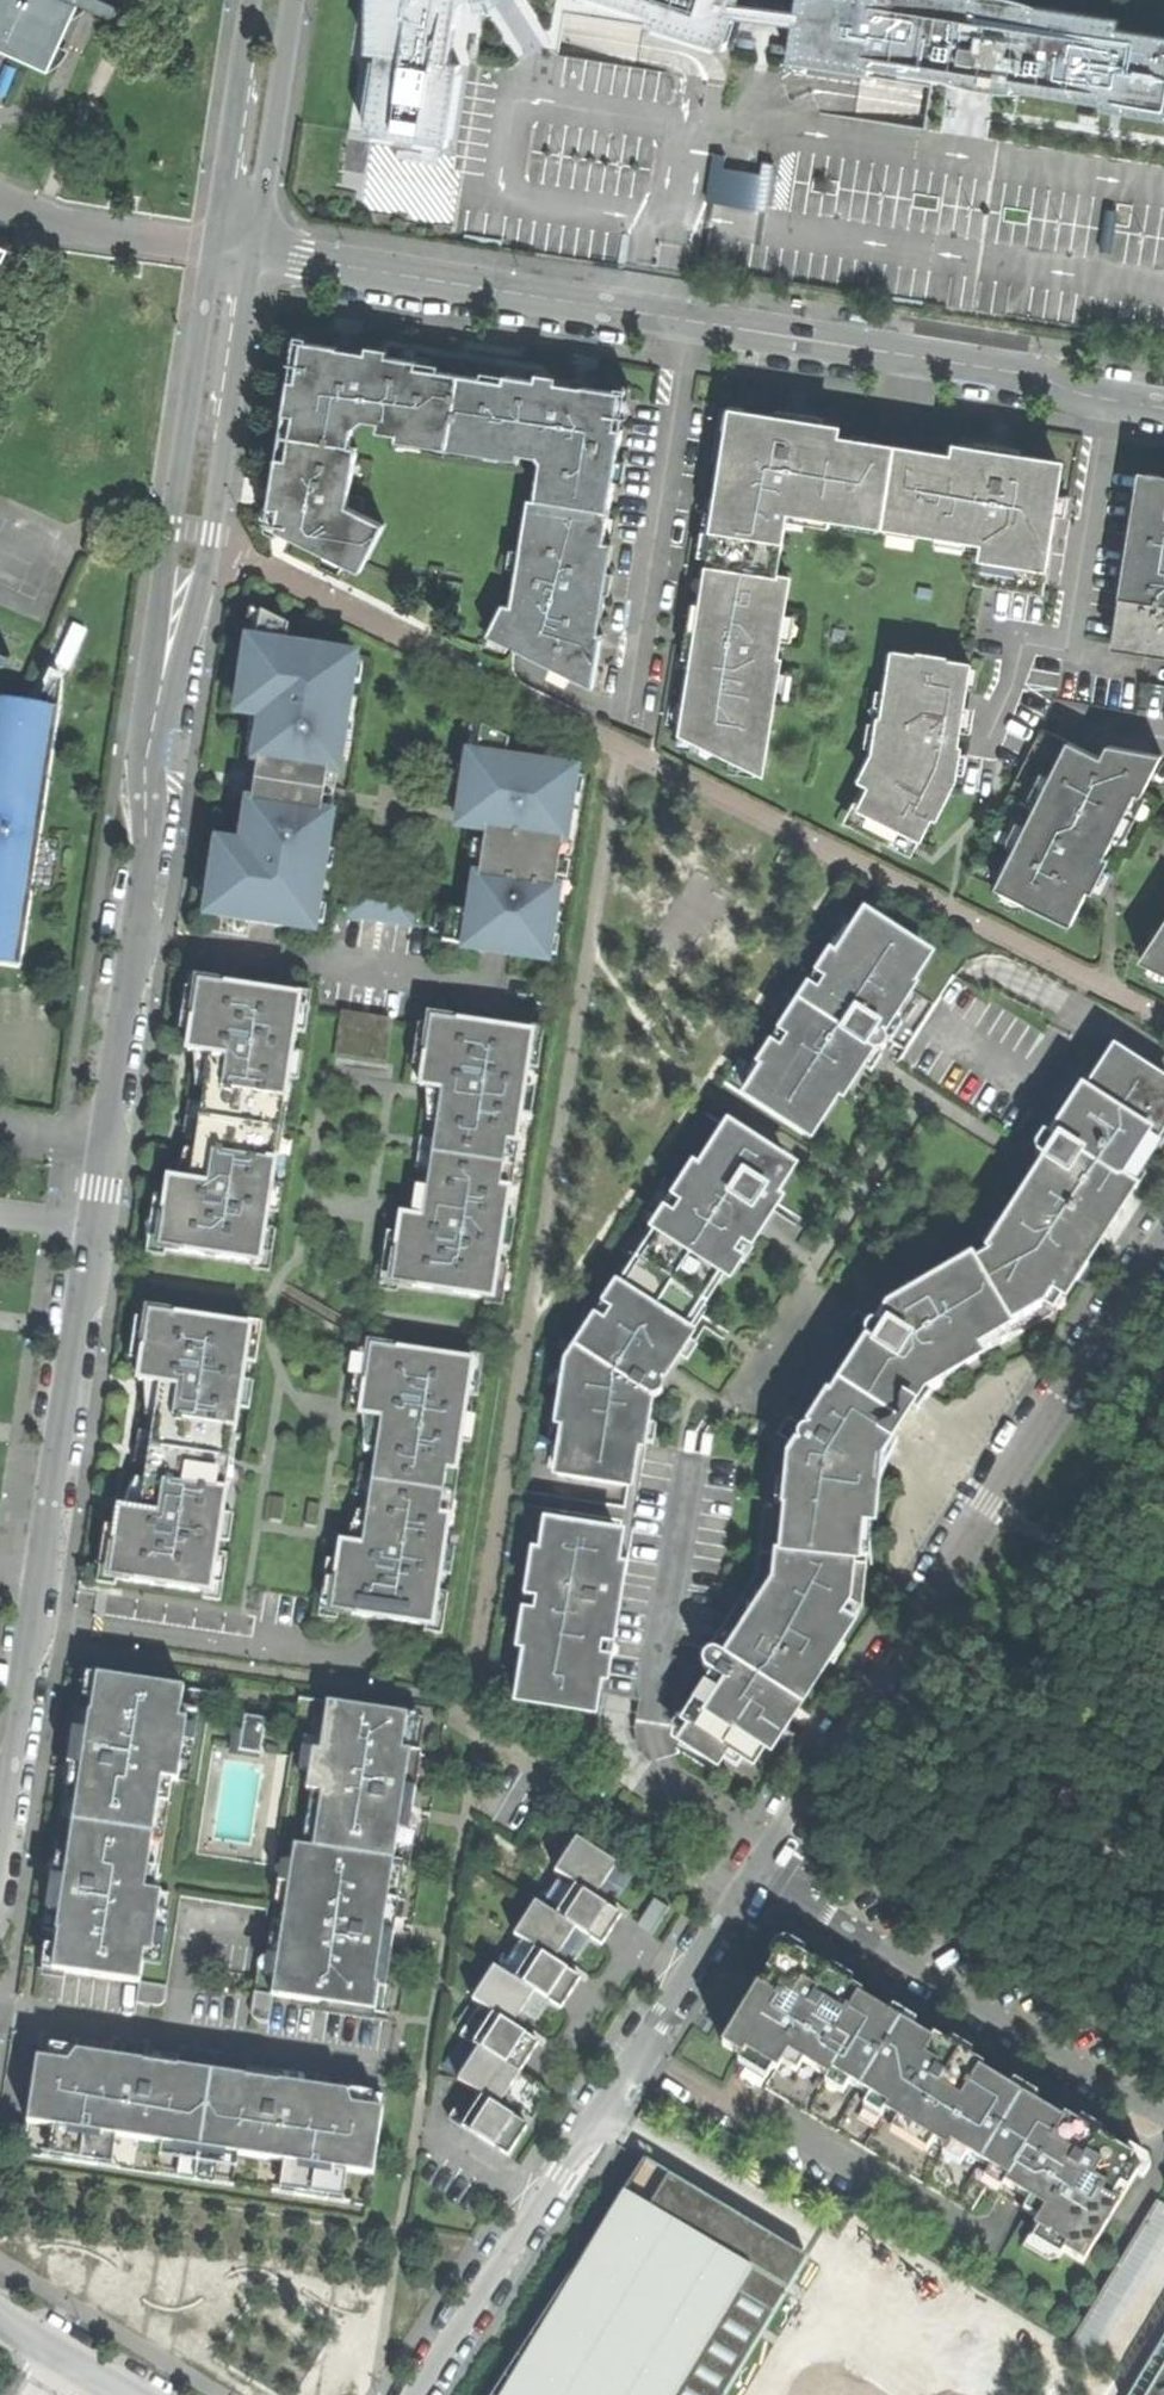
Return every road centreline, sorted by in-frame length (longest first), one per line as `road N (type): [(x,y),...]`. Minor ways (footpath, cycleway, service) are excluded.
road 1 (residential): [(231,246),(102,1187),(0,1772)]
road 2 (residential): [(231,246),(1026,374),(1077,393),(1163,408)]
road 3 (residential): [(743,1878),(1163,1236)]
road 4 (residential): [(424,2394),(743,1878)]
road 5 (residential): [(743,1878),(1163,2131)]
road 6 (unclassified): [(231,246),(265,168),(292,0)]
road 7 (unclassified): [(249,0),(227,160),(231,246)]
road 8 (residential): [(0,2320),(129,2394)]

